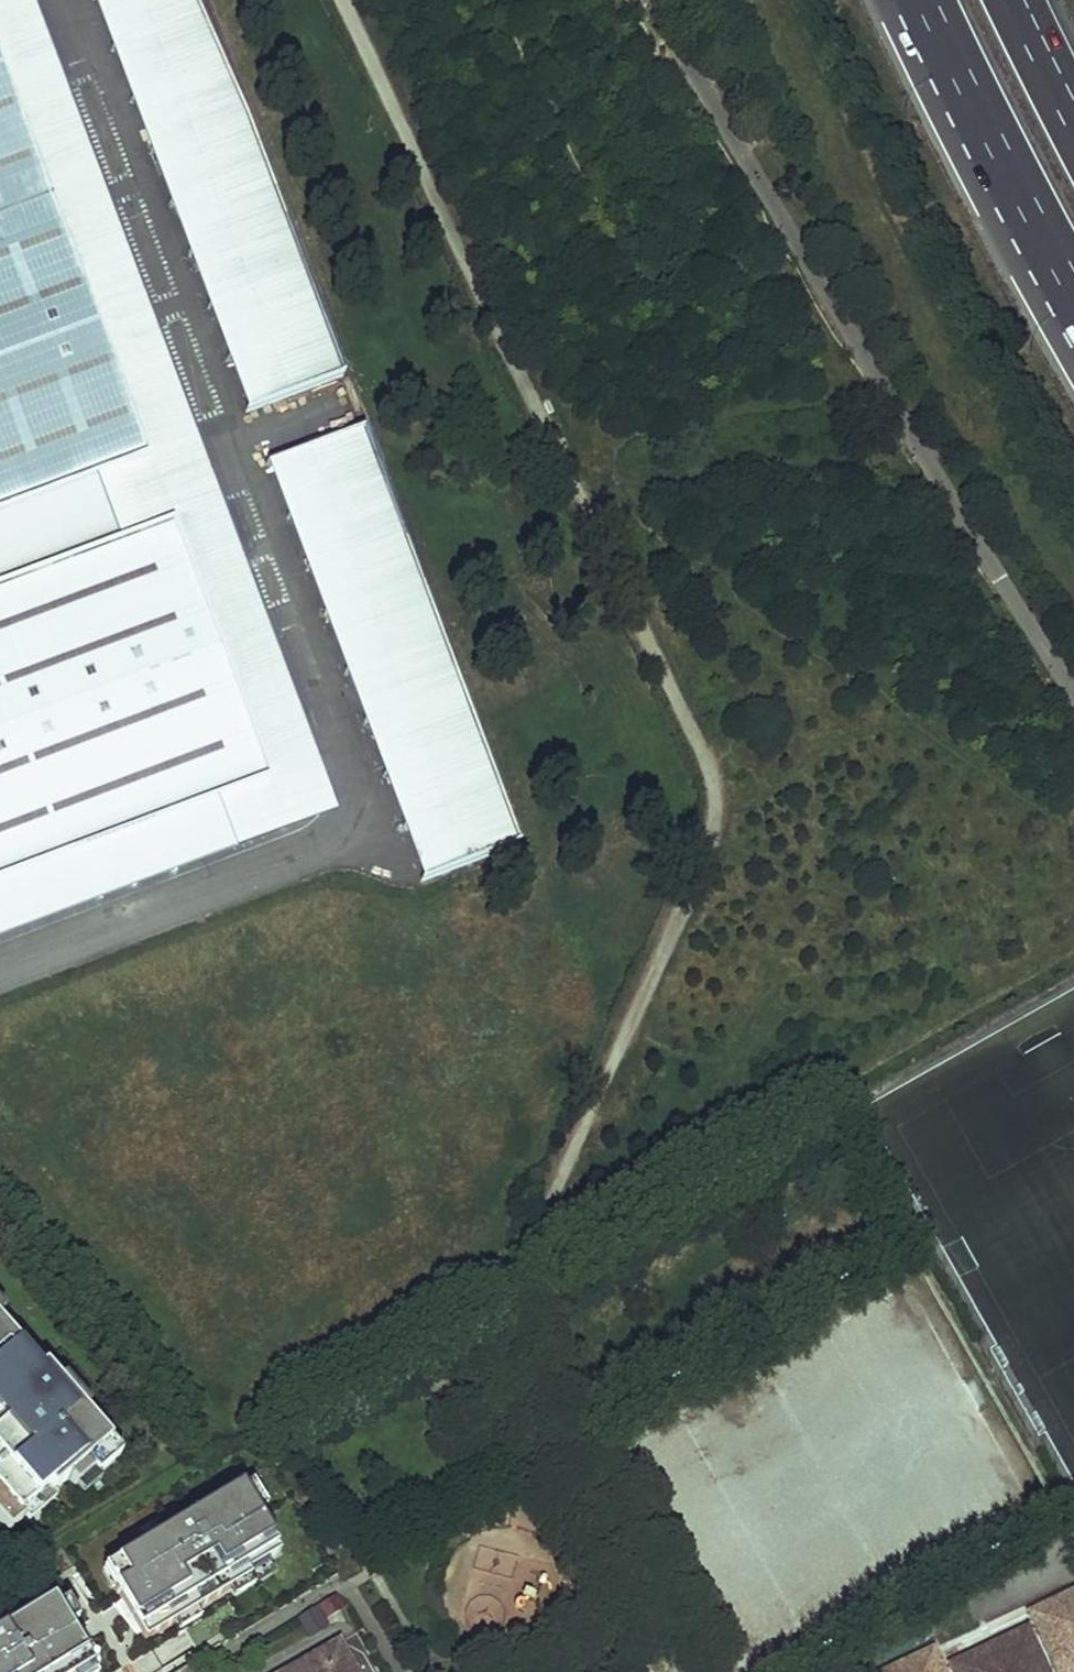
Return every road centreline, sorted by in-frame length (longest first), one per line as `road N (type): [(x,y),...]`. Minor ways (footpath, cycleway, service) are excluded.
road 1 (motorway): [(899,0),(1042,234)]
road 2 (motorway): [(923,0),(1042,234)]
road 3 (motorway): [(1073,124),(1013,0)]

